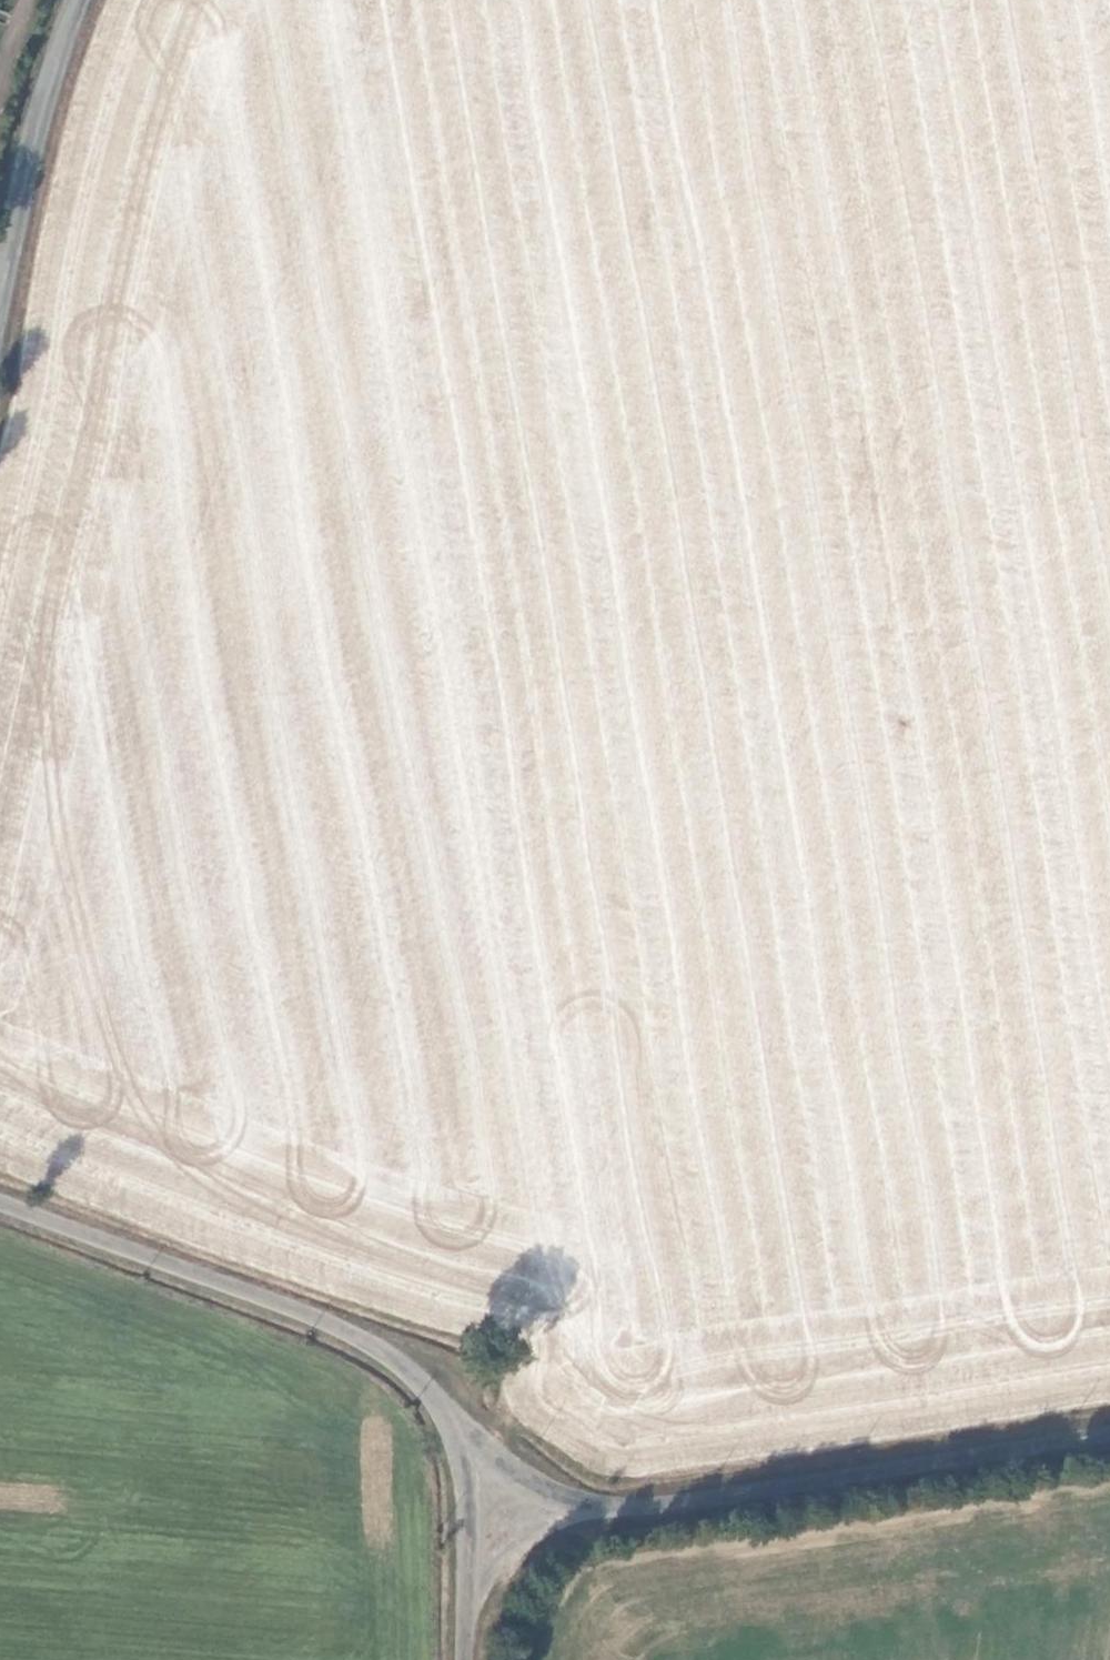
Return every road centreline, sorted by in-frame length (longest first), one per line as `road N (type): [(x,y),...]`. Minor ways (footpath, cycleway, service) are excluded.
road 1 (unclassified): [(508,1465),(554,1501),(612,1509),(1109,1431)]
road 2 (unclassified): [(0,1203),(391,1361),(508,1465)]
road 3 (unclassified): [(80,0),(39,110),(0,300)]
road 4 (unclassified): [(508,1465),(462,1659)]

